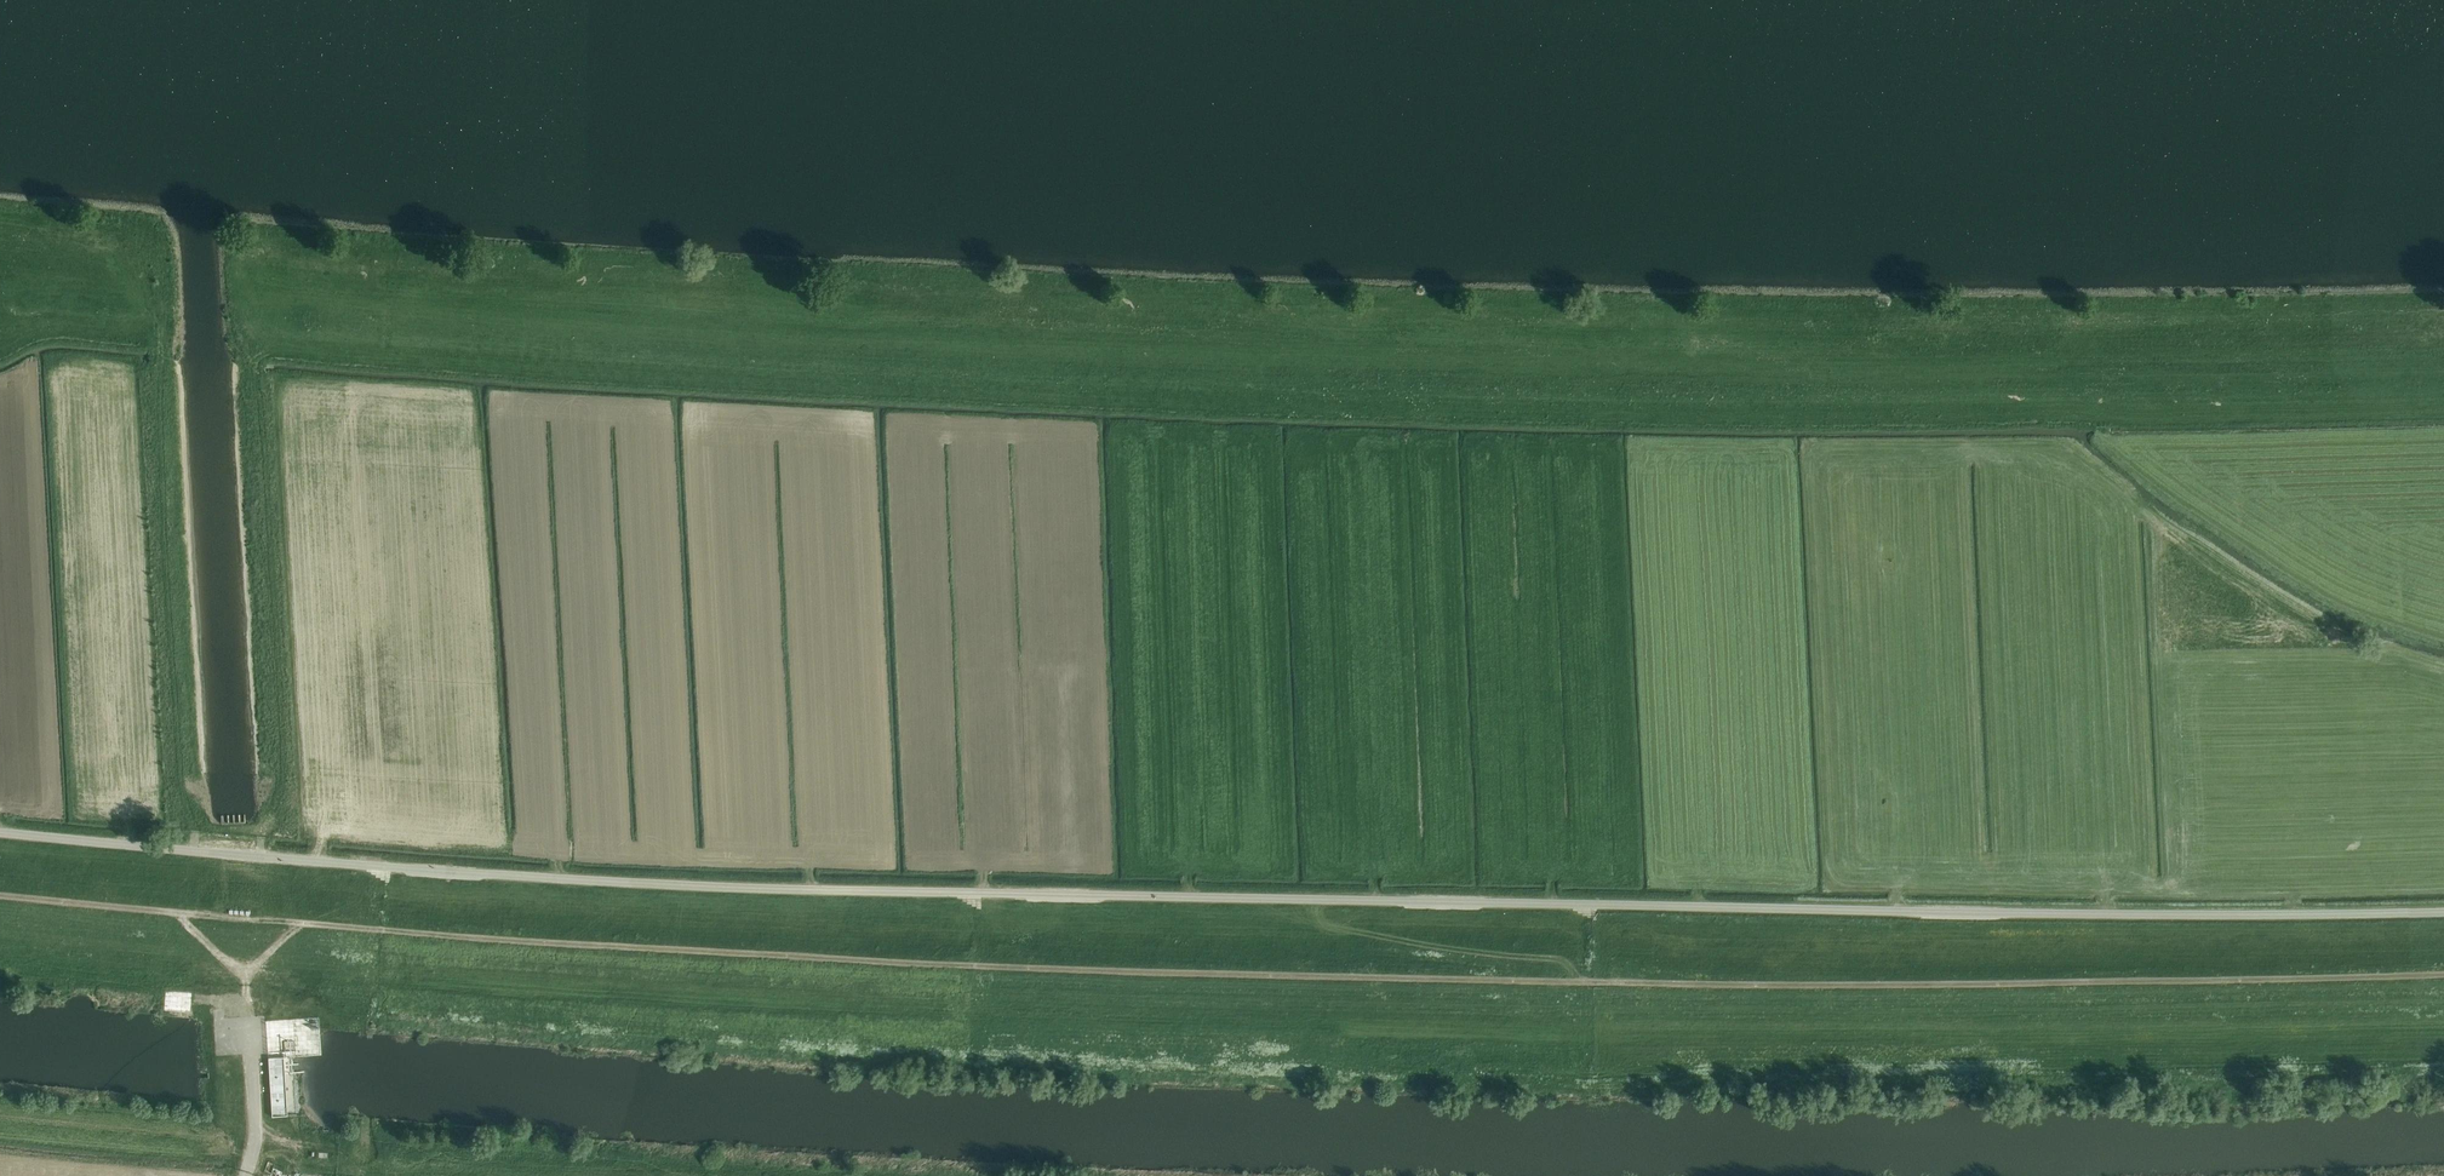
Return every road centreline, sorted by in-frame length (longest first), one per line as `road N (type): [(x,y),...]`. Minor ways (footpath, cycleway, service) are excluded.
road 1 (tertiary): [(2443,911),(1961,913),(805,889),(301,858)]
road 2 (tertiary): [(0,831),(301,858)]

